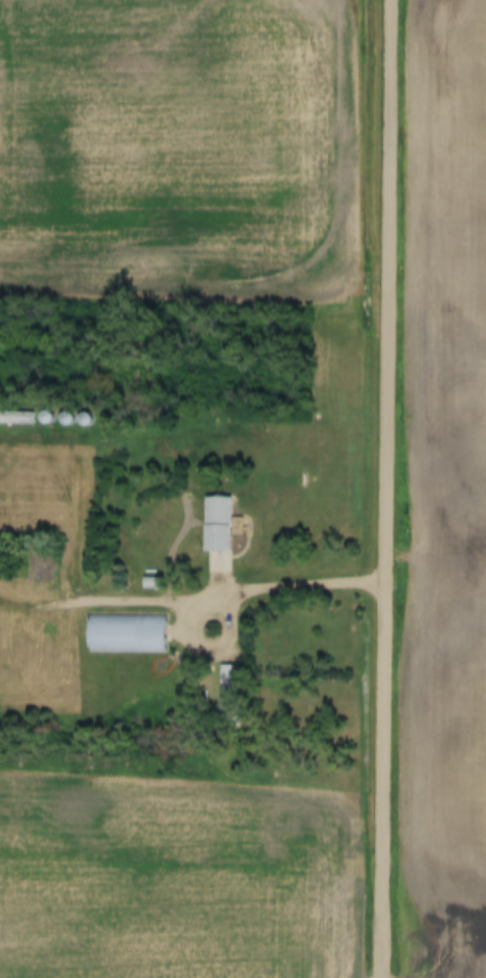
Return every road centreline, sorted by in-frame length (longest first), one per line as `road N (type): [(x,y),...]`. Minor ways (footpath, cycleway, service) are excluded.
road 1 (residential): [(386,977),(397,0)]

